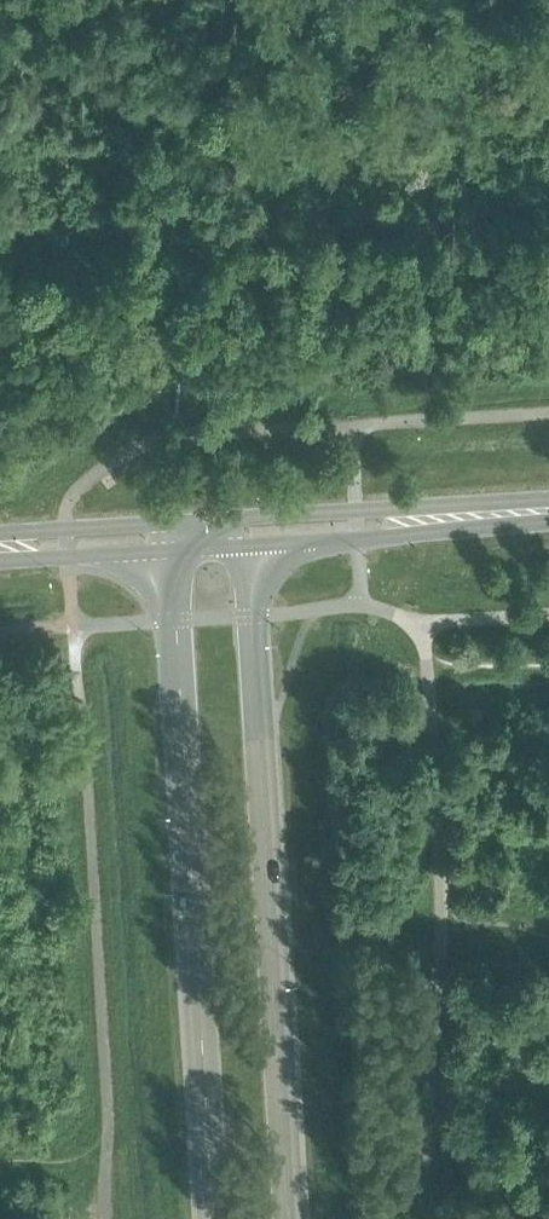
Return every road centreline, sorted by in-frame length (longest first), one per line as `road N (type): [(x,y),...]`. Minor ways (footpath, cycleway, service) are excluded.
road 1 (secondary): [(291,1218),(254,618),(240,547)]
road 2 (secondary): [(168,552),(212,1218)]
road 3 (secondary): [(464,517),(355,512),(199,521)]
road 4 (secondary): [(240,547),(382,537),(464,517)]
road 5 (tertiary): [(199,521),(0,539)]
road 6 (tertiary): [(0,554),(168,552)]

